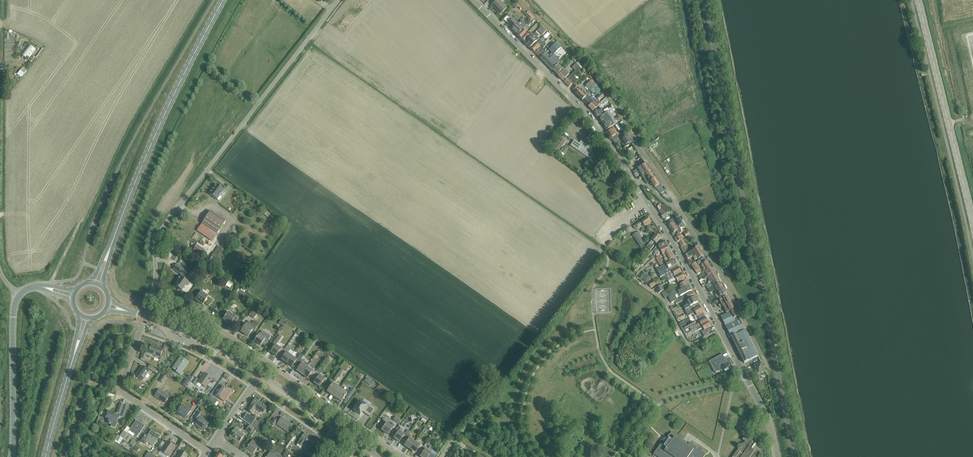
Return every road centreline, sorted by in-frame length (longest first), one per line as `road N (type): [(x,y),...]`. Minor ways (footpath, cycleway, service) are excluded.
road 1 (residential): [(153,294),(162,229),(337,0)]
road 2 (residential): [(777,456),(744,375),(635,184)]
road 3 (residential): [(405,456),(195,311),(153,294)]
road 4 (primary): [(110,247),(224,0)]
road 5 (residential): [(635,184),(576,101),(473,0)]
road 6 (tertiary): [(972,227),(918,0)]
road 7 (residential): [(777,368),(768,366),(676,206)]
road 8 (residential): [(207,452),(122,391),(144,318)]
road 9 (track): [(520,0),(583,65),(629,130)]
road 10 (unclassified): [(11,456),(18,294)]
road 11 (residential): [(260,375),(205,340),(144,318)]

